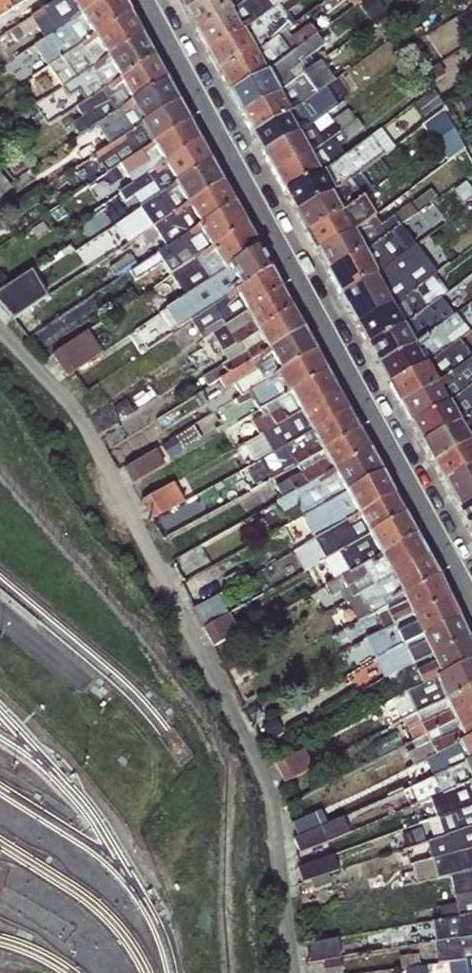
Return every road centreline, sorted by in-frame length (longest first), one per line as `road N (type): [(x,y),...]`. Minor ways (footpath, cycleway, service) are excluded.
road 1 (residential): [(0,323),(76,406),(288,817),(302,972)]
road 2 (residential): [(471,591),(150,0)]

